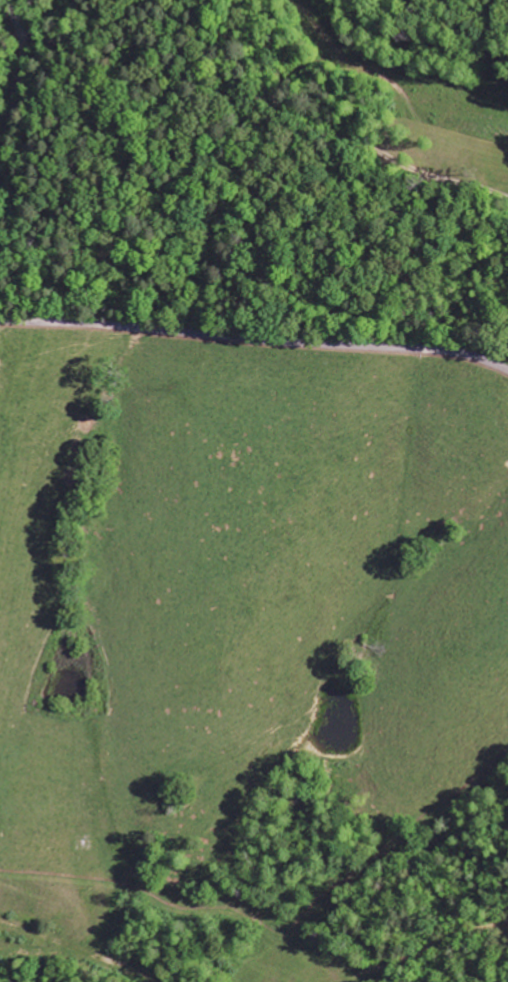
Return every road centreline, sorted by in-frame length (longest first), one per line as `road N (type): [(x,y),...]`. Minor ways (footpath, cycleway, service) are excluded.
road 1 (residential): [(507,371),(425,350),(0,321)]
road 2 (residential): [(0,182),(19,62),(15,23),(0,6)]

